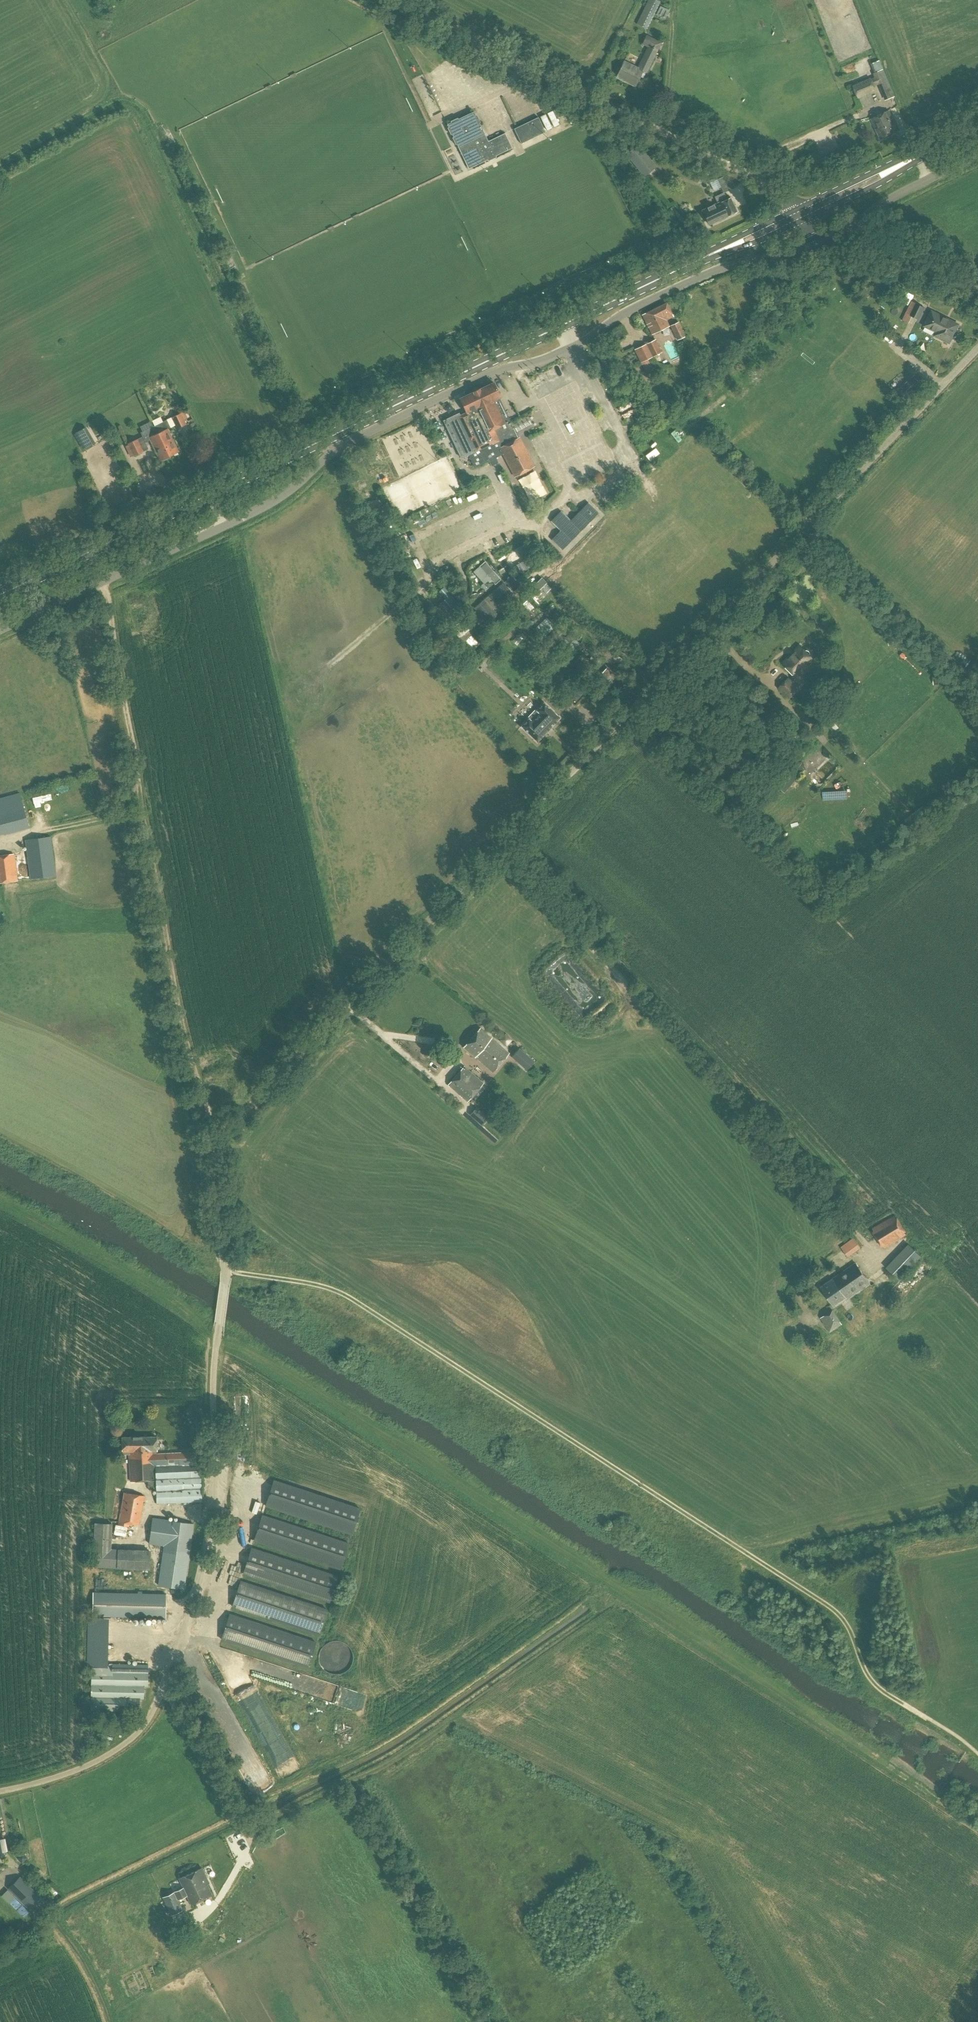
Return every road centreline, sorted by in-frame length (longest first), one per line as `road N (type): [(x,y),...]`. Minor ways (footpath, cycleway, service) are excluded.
road 1 (unclassified): [(0,1792),(93,1768),(121,1747),(163,1690),(184,1633),(210,1505),(227,1272),(218,1143),(977,347)]
road 2 (unclassified): [(0,629),(272,503),(341,446),(492,374),(575,348),(628,311),(723,268),(795,256),(821,244)]
road 3 (primary): [(0,595),(801,214)]
road 4 (track): [(227,1272),(342,1293),(835,1610),(870,1680),(930,1718)]
road 5 (track): [(218,1143),(175,1020),(101,582)]
road 6 (unclassified): [(801,214),(775,190),(394,0)]
road 7 (primary): [(801,214),(977,128)]
road 8 (unclassified): [(854,228),(893,197),(977,154)]
road 9 (unclassified): [(977,290),(854,228)]

